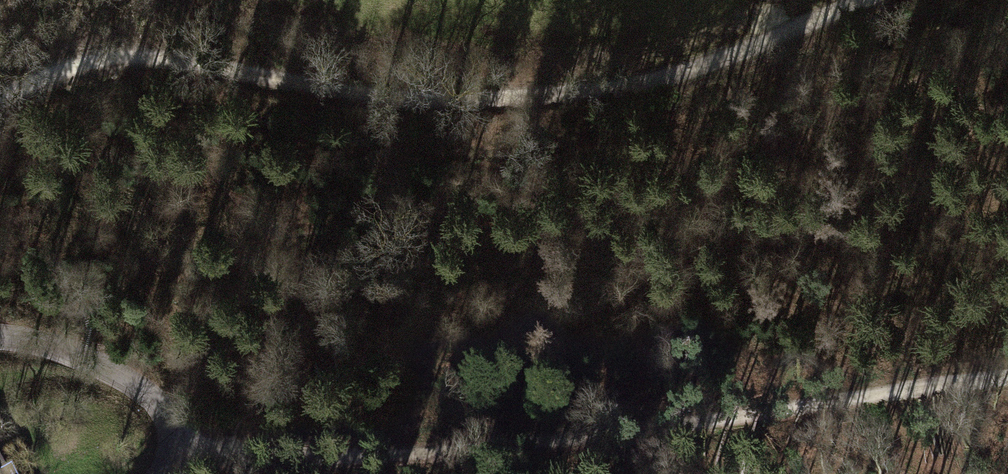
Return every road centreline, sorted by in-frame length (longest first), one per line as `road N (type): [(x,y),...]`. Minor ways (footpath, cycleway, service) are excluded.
road 1 (track): [(862,0),(684,77),(590,89),(420,101),(179,60),(118,57),(0,97)]
road 2 (track): [(224,461),(532,443),(1007,375)]
road 3 (residential): [(0,337),(86,358),(136,384),(166,426),(169,447),(153,473)]

